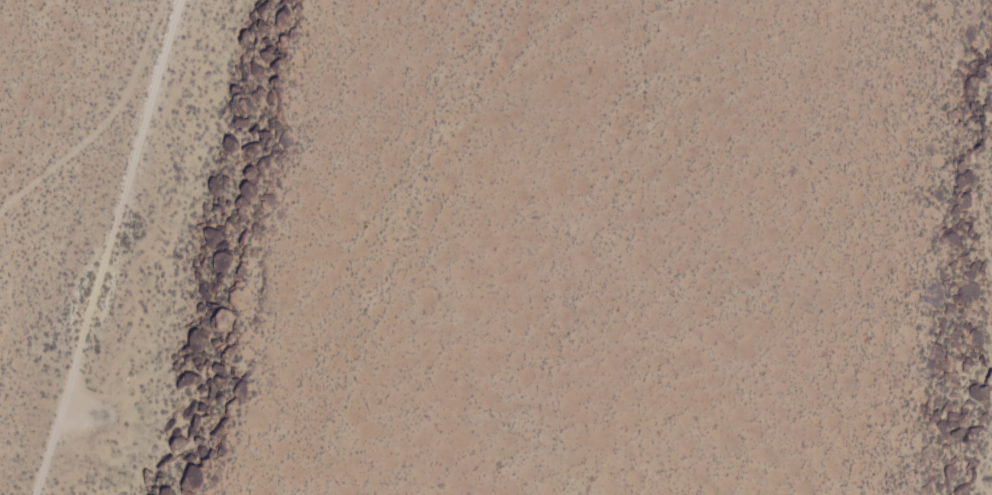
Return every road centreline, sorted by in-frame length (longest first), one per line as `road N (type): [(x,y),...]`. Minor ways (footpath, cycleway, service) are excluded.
road 1 (track): [(177,0),(31,494)]
road 2 (track): [(0,209),(118,103),(161,0)]

